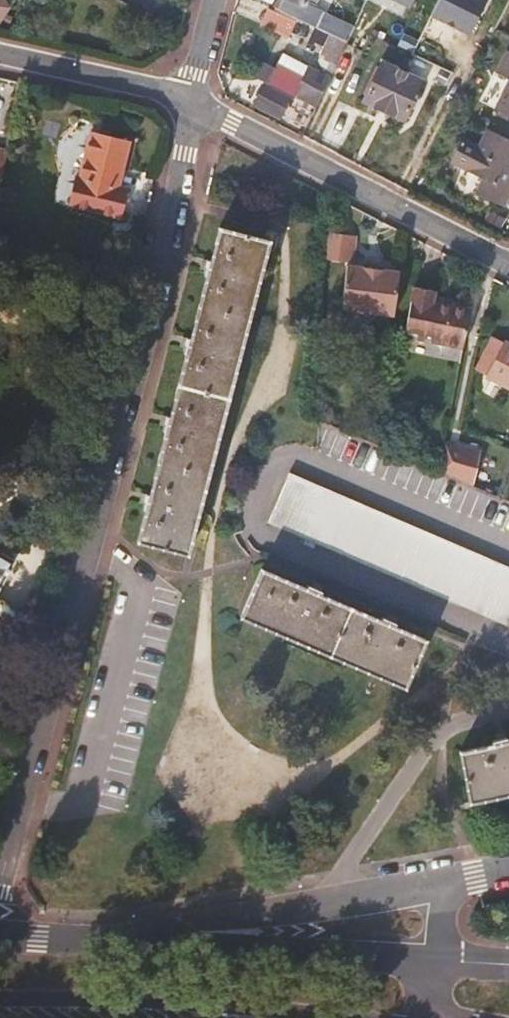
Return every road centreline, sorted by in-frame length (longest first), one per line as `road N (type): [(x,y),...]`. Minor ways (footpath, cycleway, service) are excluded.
road 1 (residential): [(191,101),(186,151),(0,880)]
road 2 (residential): [(191,101),(508,265)]
road 3 (secondary): [(346,1017),(111,999),(0,999)]
road 4 (unclassified): [(445,883),(127,946)]
road 5 (residential): [(439,967),(127,946)]
road 6 (residential): [(0,56),(191,101)]
road 7 (residential): [(127,946),(0,938)]

